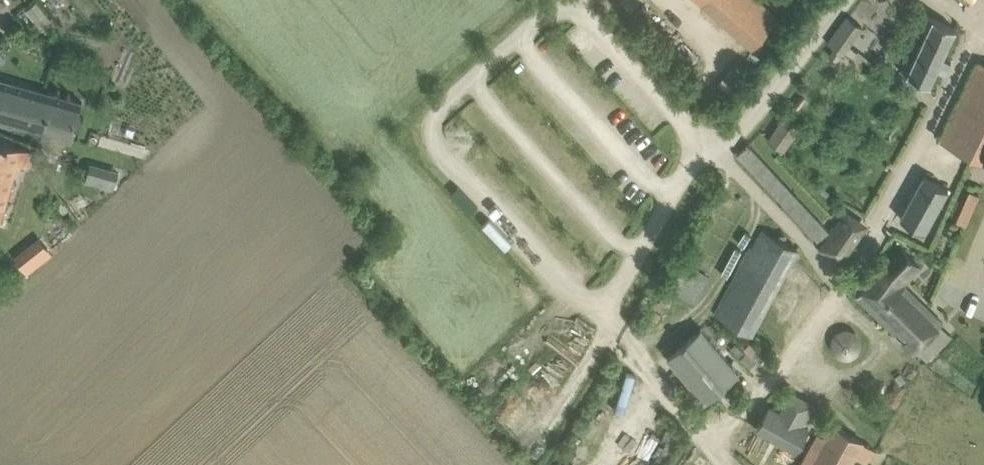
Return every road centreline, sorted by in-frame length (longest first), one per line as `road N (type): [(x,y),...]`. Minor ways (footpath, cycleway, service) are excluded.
road 1 (track): [(823,268),(839,289),(717,445)]
road 2 (track): [(710,144),(823,268)]

